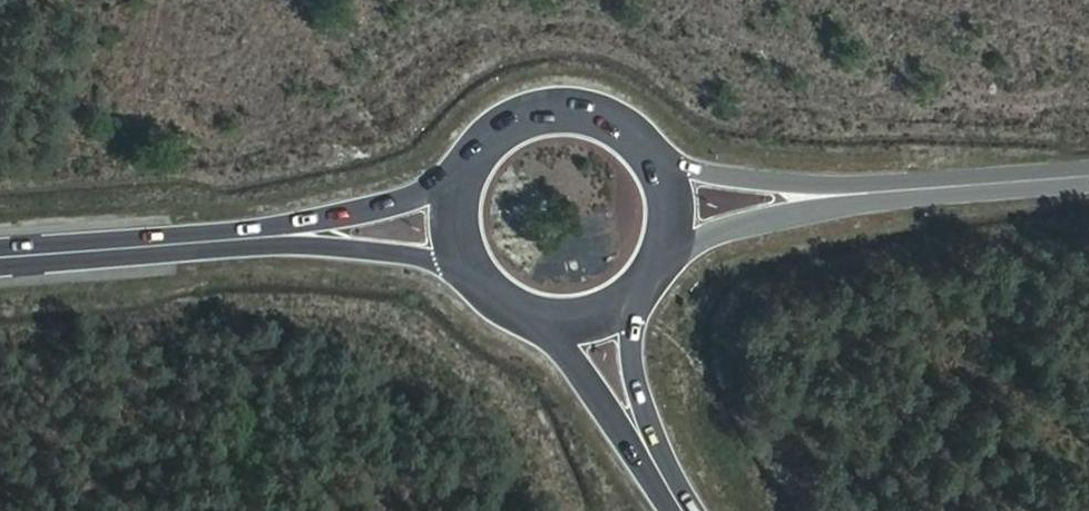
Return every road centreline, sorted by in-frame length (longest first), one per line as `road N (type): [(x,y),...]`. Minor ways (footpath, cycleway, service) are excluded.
road 1 (secondary): [(477,164),(409,200),(200,245)]
road 2 (secondary): [(200,245),(351,250),(483,276)]
road 3 (secondary): [(670,265),(722,231),(916,193)]
road 4 (secondary): [(916,193),(806,186),(664,159)]
road 5 (secondary): [(522,312),(670,492)]
road 6 (secondary): [(664,159),(623,120),(558,108),(497,137),(477,164)]
road 7 (secondary): [(670,492),(634,351),(649,293)]
road 8 (secondary): [(0,260),(200,245)]
road 9 (secondary): [(916,193),(1088,181)]
road 10 (secondary): [(522,312),(589,323),(649,293)]

